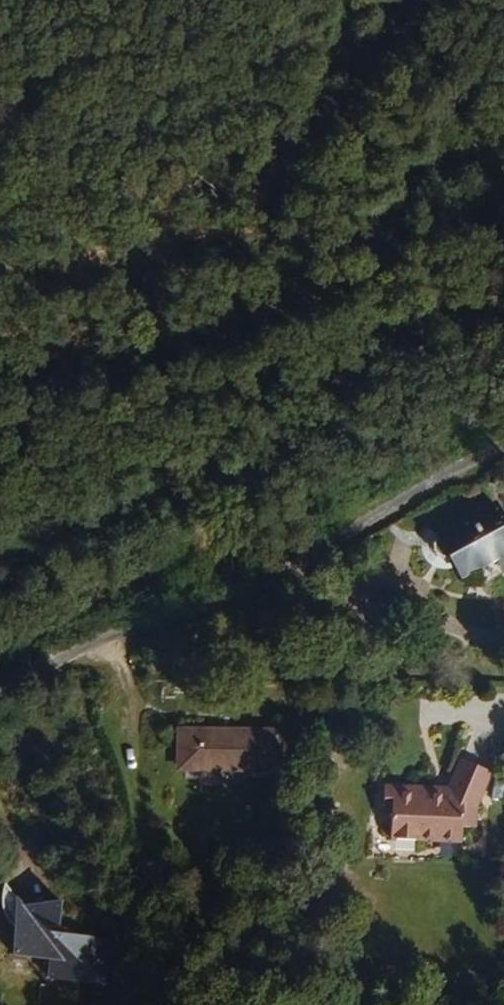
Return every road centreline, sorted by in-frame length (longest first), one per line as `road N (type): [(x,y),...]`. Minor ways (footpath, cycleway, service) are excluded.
road 1 (track): [(0,7),(125,24),(179,0)]

